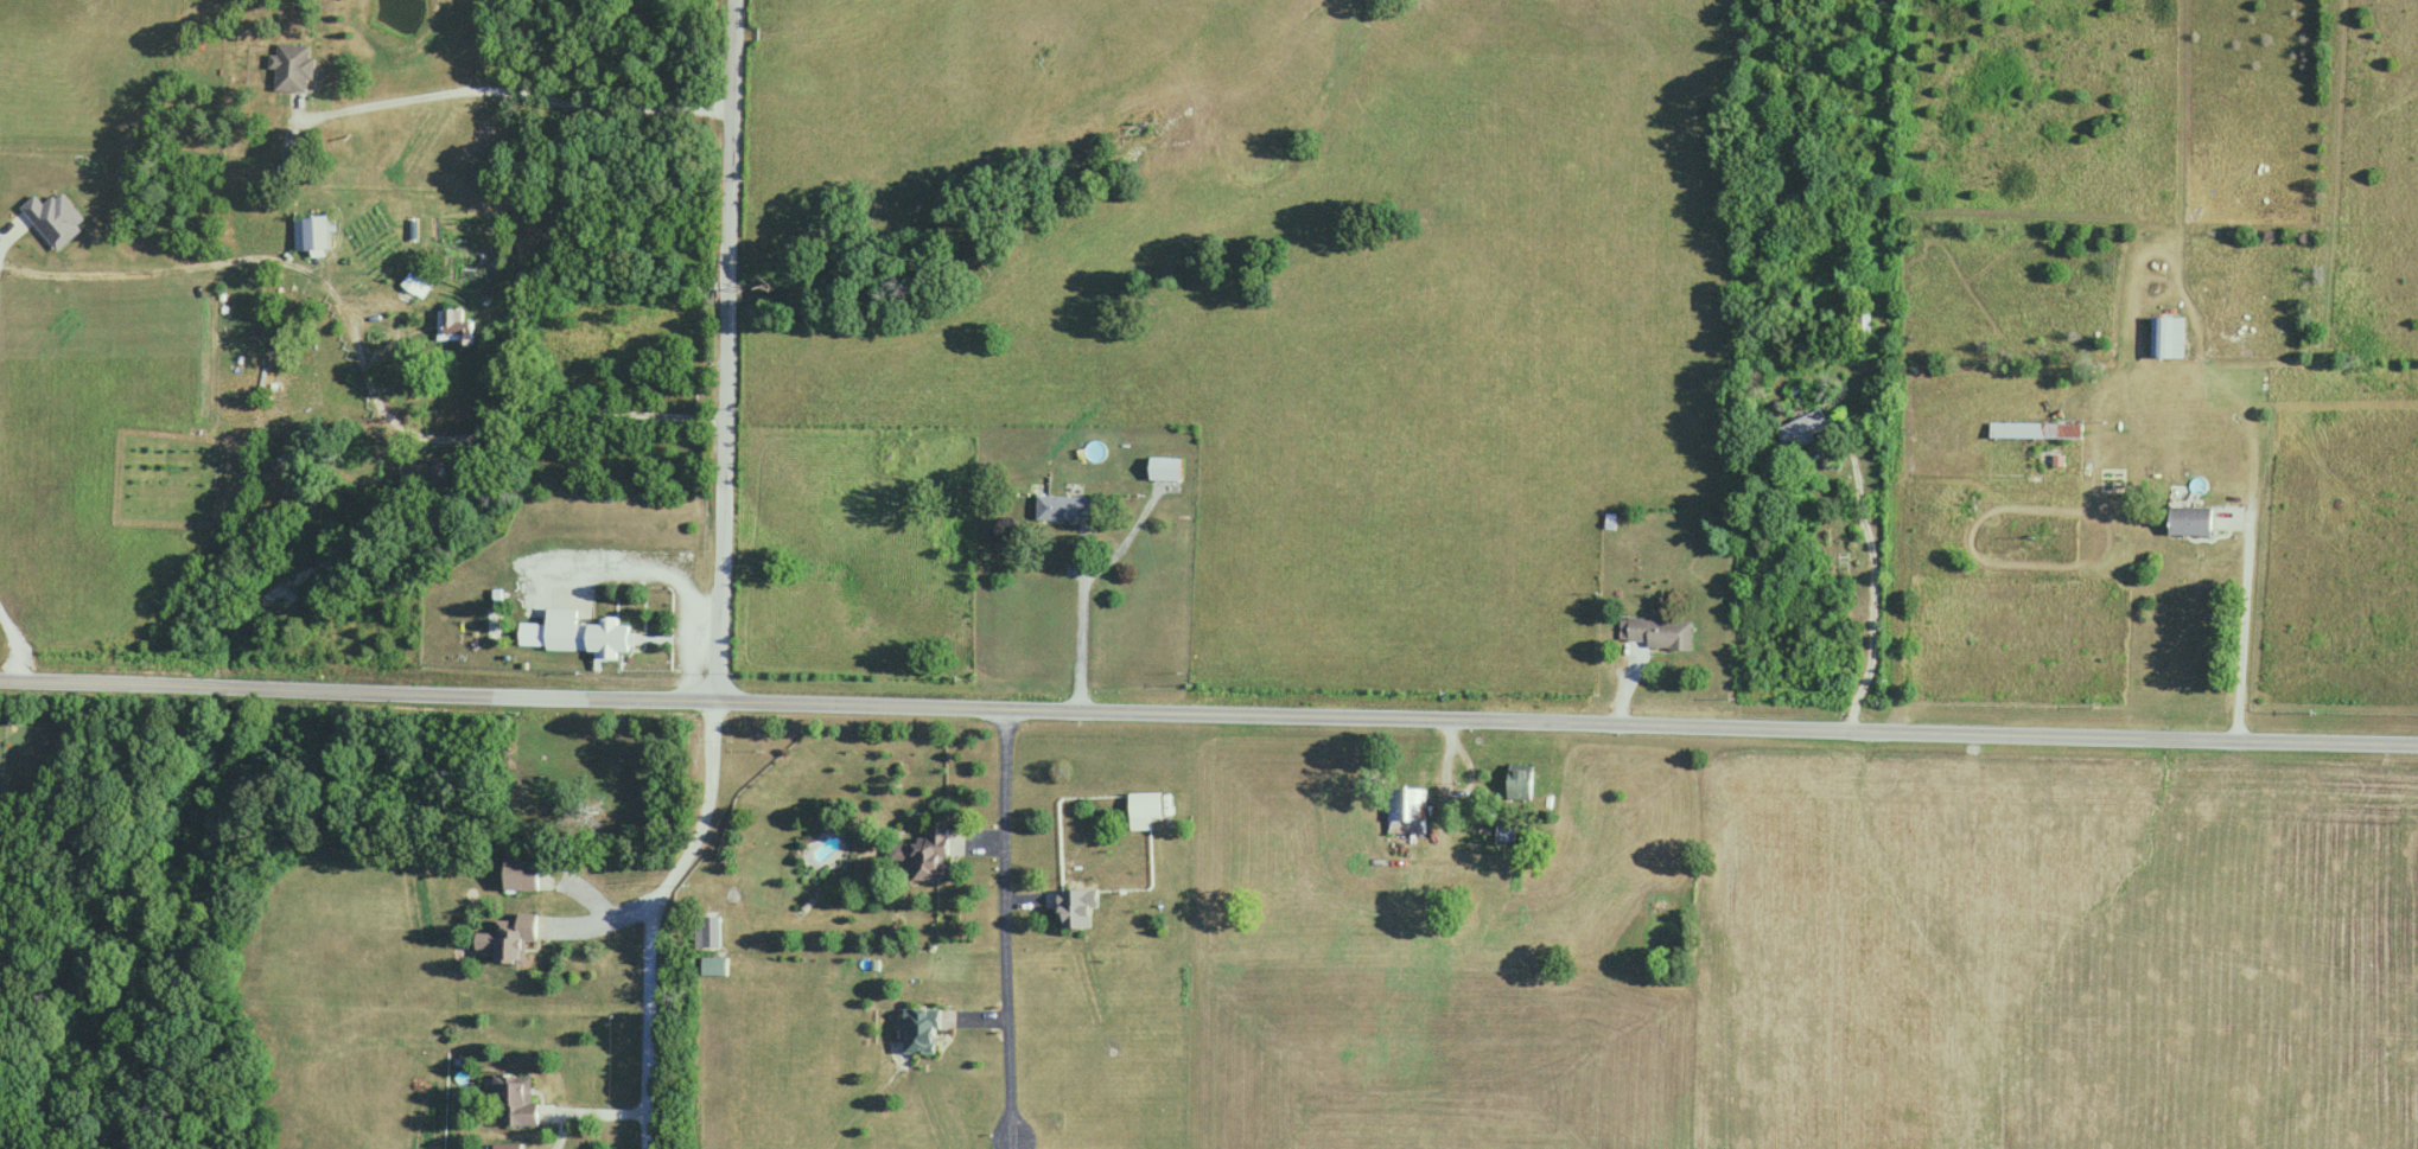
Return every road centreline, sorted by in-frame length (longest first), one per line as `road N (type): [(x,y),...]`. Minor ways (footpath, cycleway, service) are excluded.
road 1 (secondary): [(2417,746),(0,688)]
road 2 (residential): [(720,703),(740,0)]
road 3 (residential): [(720,703),(710,844),(657,911),(653,1148)]

